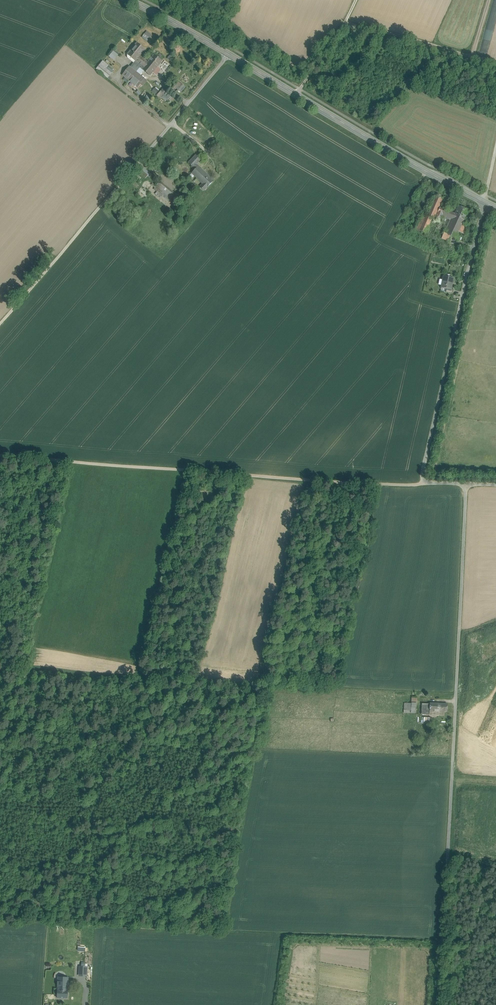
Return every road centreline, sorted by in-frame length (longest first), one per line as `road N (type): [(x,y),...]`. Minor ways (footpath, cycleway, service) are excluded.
road 1 (unclassified): [(440,1004),(466,484)]
road 2 (unclassified): [(0,455),(422,483)]
road 3 (secondary): [(127,0),(484,202)]
road 4 (unclassified): [(422,483),(484,202)]
road 5 (track): [(300,89),(346,22),(495,60)]
road 6 (track): [(0,324),(147,153)]
road 7 (track): [(227,54),(147,153)]

